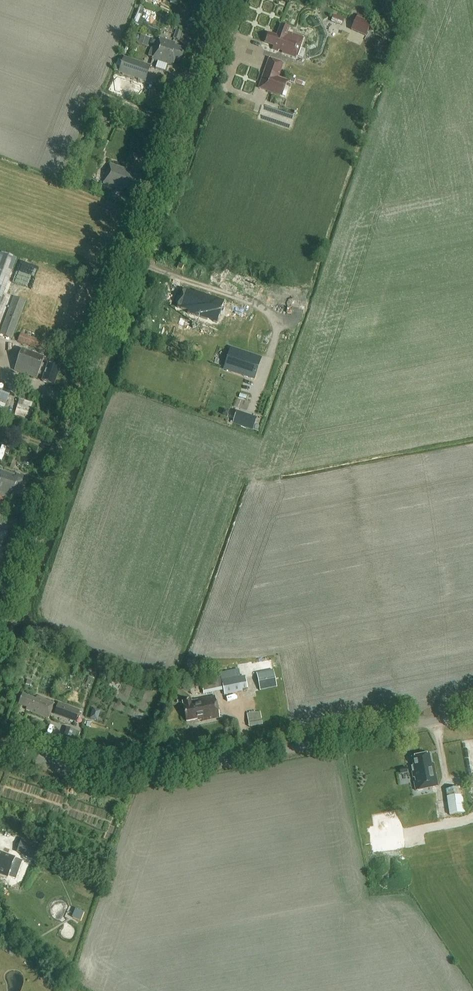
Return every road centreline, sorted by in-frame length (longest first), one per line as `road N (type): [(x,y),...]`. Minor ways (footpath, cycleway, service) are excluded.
road 1 (unclassified): [(0,625),(221,0)]
road 2 (unclassified): [(0,746),(73,770),(135,778),(472,712)]

